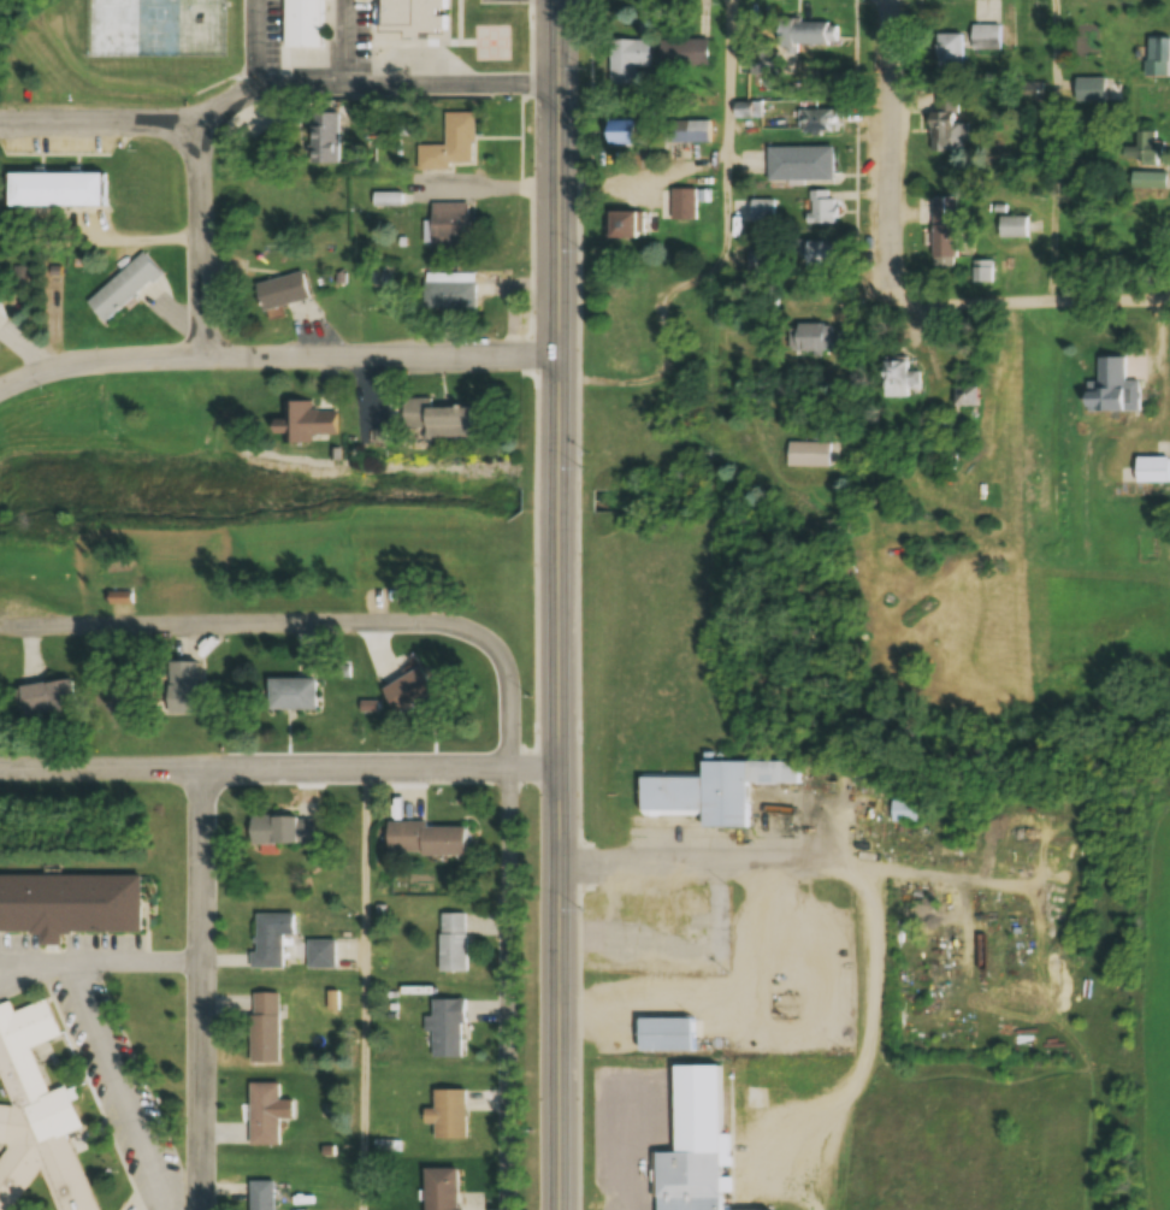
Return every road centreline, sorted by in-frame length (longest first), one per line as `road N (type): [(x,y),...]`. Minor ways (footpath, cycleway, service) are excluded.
road 1 (secondary): [(562,1209),(560,0)]
road 2 (residential): [(560,352),(81,352),(0,382)]
road 3 (residential): [(561,756),(0,767)]
road 4 (residential): [(492,627),(463,618),(386,615),(20,614)]
road 5 (residential): [(372,756),(368,1209)]
road 6 (residential): [(202,1209),(205,759)]
road 7 (residential): [(892,293),(893,0)]
road 8 (residential): [(1169,287),(892,293)]
road 9 (residential): [(208,348),(199,119)]
road 10 (residential): [(199,119),(0,114)]
road 11 (residential): [(512,756),(512,649),(492,627)]

